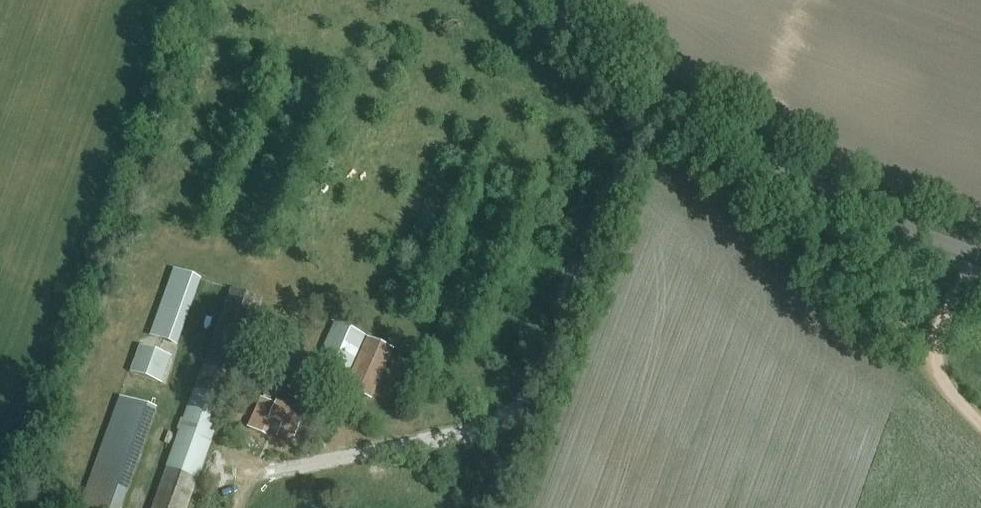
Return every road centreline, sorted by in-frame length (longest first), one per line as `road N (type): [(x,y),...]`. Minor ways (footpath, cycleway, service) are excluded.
road 1 (track): [(238,507),(246,484),(262,475),(489,428),(524,408),(632,145),(668,99)]
road 2 (tertiary): [(980,253),(911,228),(750,149),(668,99),(551,0)]
road 3 (track): [(750,149),(850,278),(931,348)]

